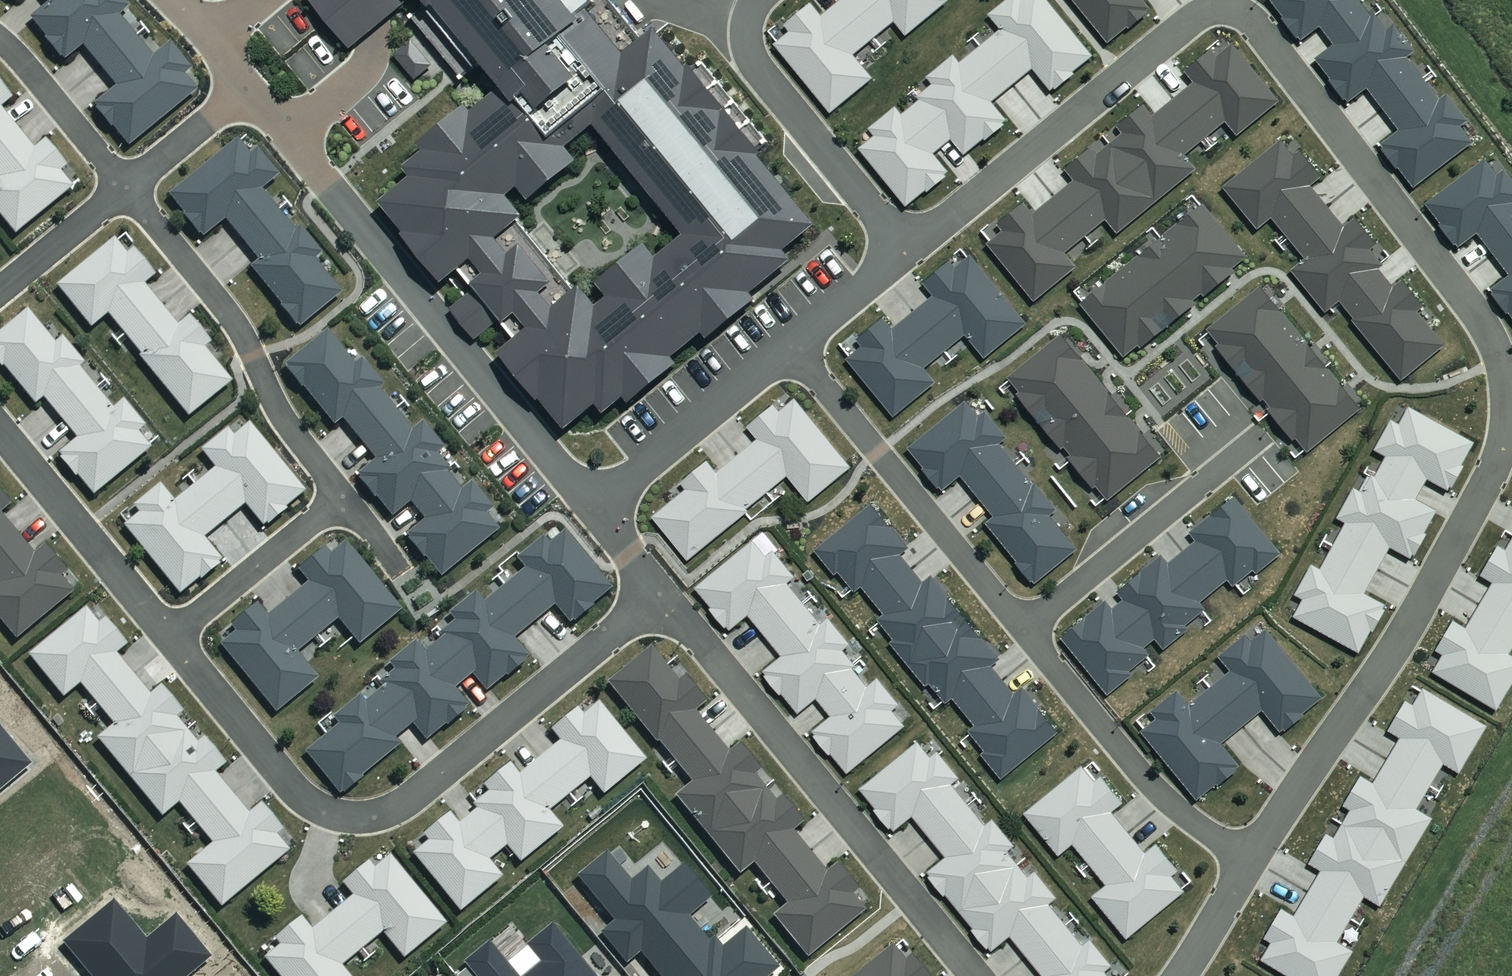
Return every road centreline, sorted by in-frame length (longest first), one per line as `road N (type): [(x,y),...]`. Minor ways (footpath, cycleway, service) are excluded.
road 1 (residential): [(907,248),(1199,14),(1229,9),(1253,24),(1479,315),(1508,401),(1496,460),(1398,643),(1253,856)]
road 2 (residential): [(792,345),(1150,785),(1253,856)]
road 3 (residential): [(661,594),(411,798),(361,818),(337,815),(293,789),(170,636)]
road 4 (residential): [(248,90),(594,508)]
road 5 (residential): [(661,594),(975,975)]
road 6 (residential): [(128,188),(226,307),(282,414),(343,497)]
road 7 (residential): [(757,0),(745,34),(756,65),(907,248)]
road 8 (residential): [(170,636),(0,430)]
road 9 (residential): [(594,508),(792,345)]
road 10 (residential): [(343,497),(170,636)]
road 11 (residential): [(0,40),(128,188)]
road 12 (residential): [(128,188),(0,291)]
road 13 (residential): [(248,90),(128,188)]
road 14 (residential): [(792,345),(907,248)]
road 15 (residential): [(1253,856),(1179,975)]

